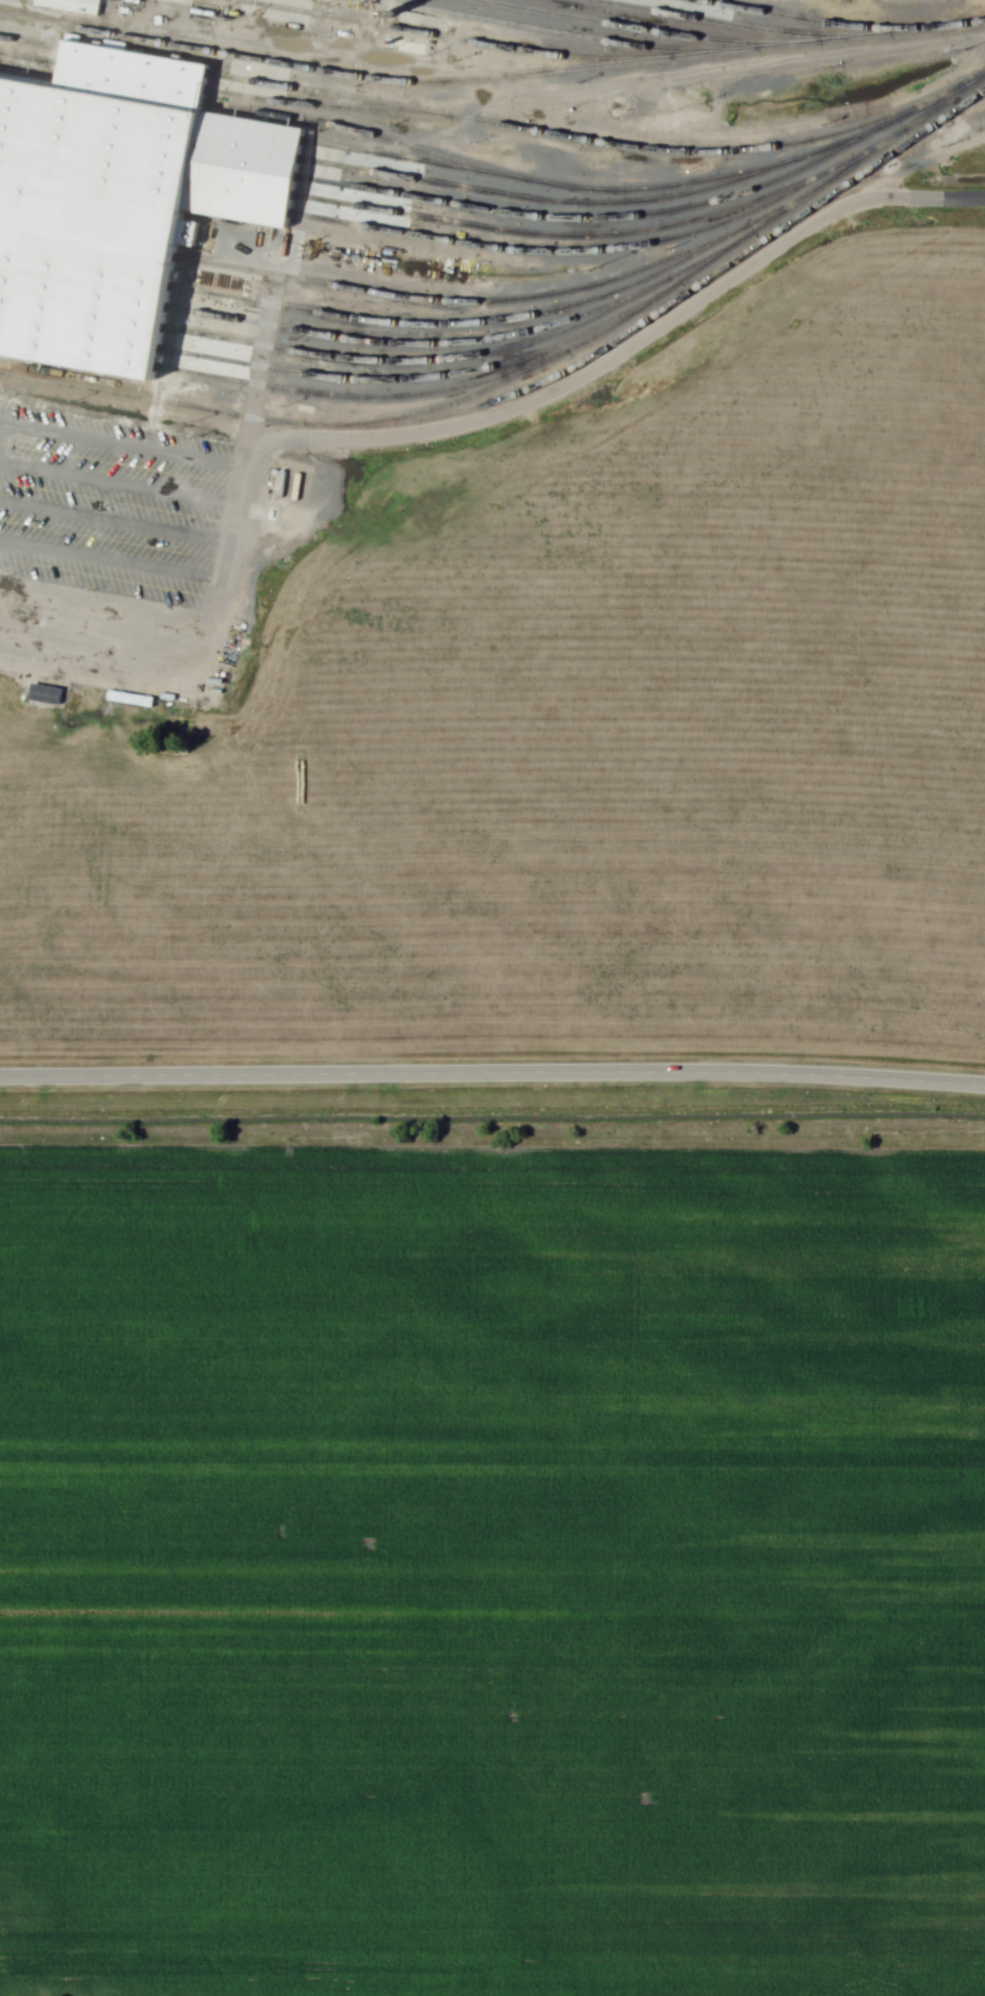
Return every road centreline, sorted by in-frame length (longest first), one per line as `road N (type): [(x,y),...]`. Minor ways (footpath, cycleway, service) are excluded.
road 1 (tertiary): [(984,1086),(686,1071),(0,1077)]

